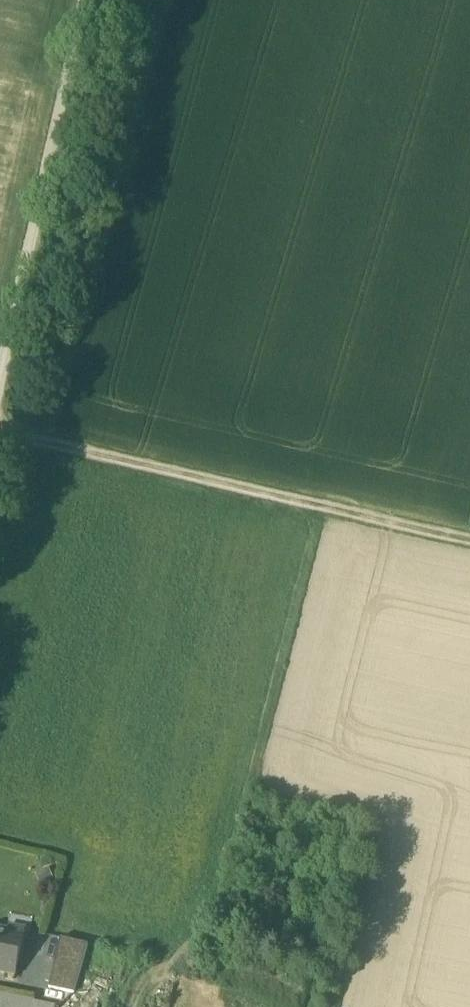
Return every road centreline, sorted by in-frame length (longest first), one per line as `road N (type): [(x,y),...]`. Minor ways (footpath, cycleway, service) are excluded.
road 1 (track): [(320,505),(215,899),(168,965),(94,999)]
road 2 (track): [(0,434),(469,538)]
road 3 (unclassified): [(88,0),(0,376)]

